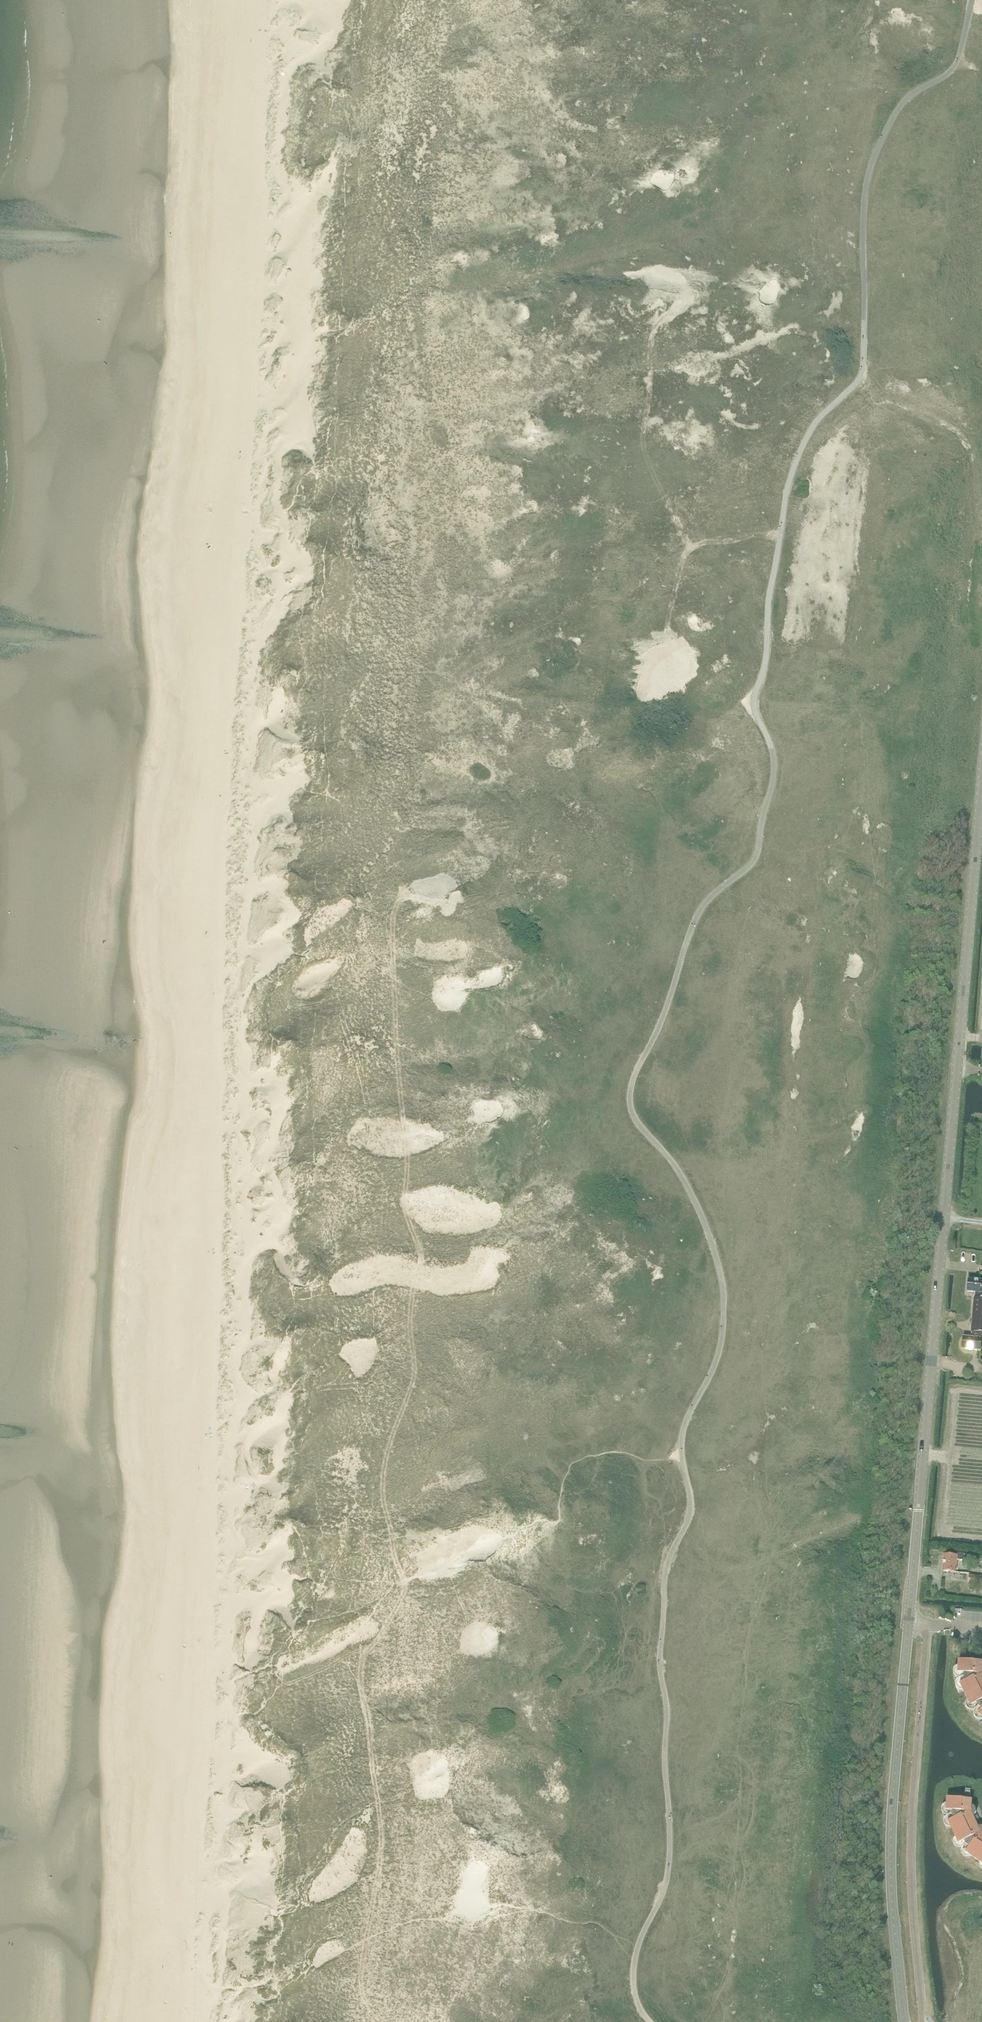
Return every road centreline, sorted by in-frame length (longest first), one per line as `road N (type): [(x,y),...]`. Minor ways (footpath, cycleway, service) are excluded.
road 1 (tertiary): [(908,1624),(981,797)]
road 2 (tertiary): [(904,2021),(892,1832),(908,1624)]

